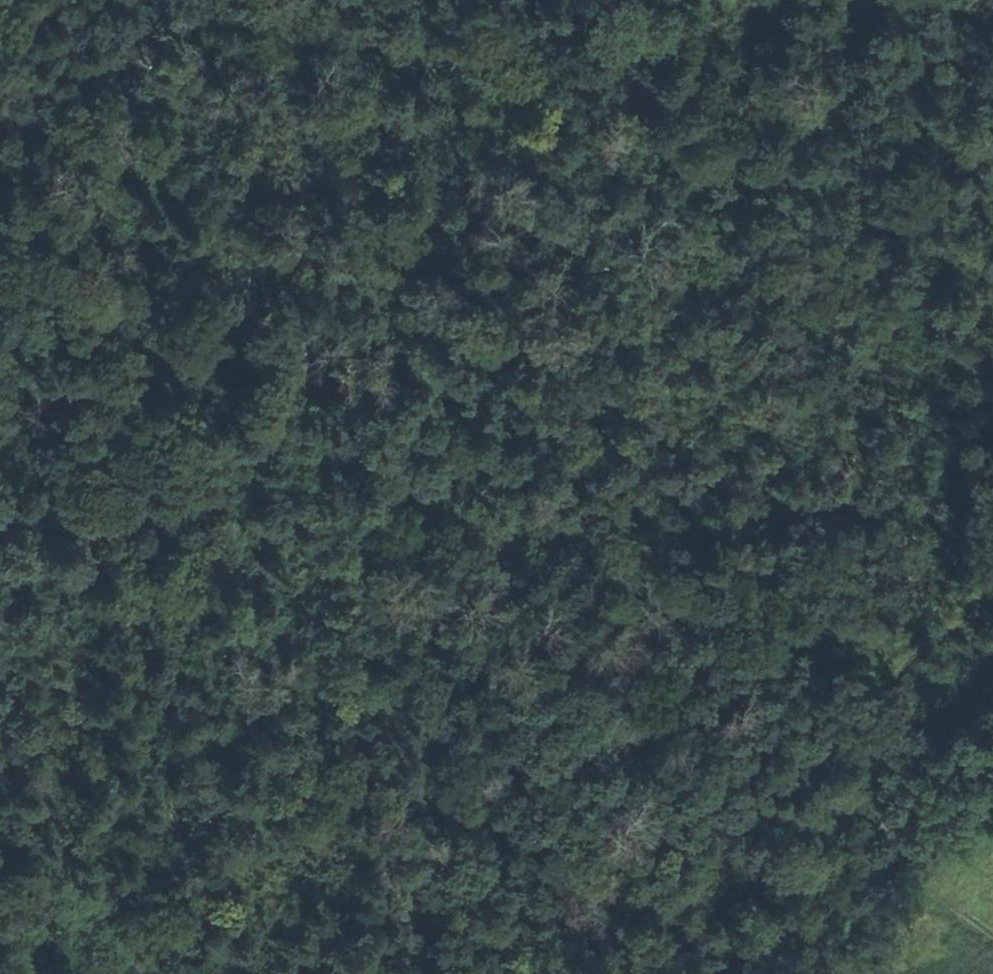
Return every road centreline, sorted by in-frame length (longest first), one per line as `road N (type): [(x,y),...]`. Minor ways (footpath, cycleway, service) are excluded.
road 1 (track): [(992,552),(887,697),(860,749),(879,821),(908,870),(992,936)]

